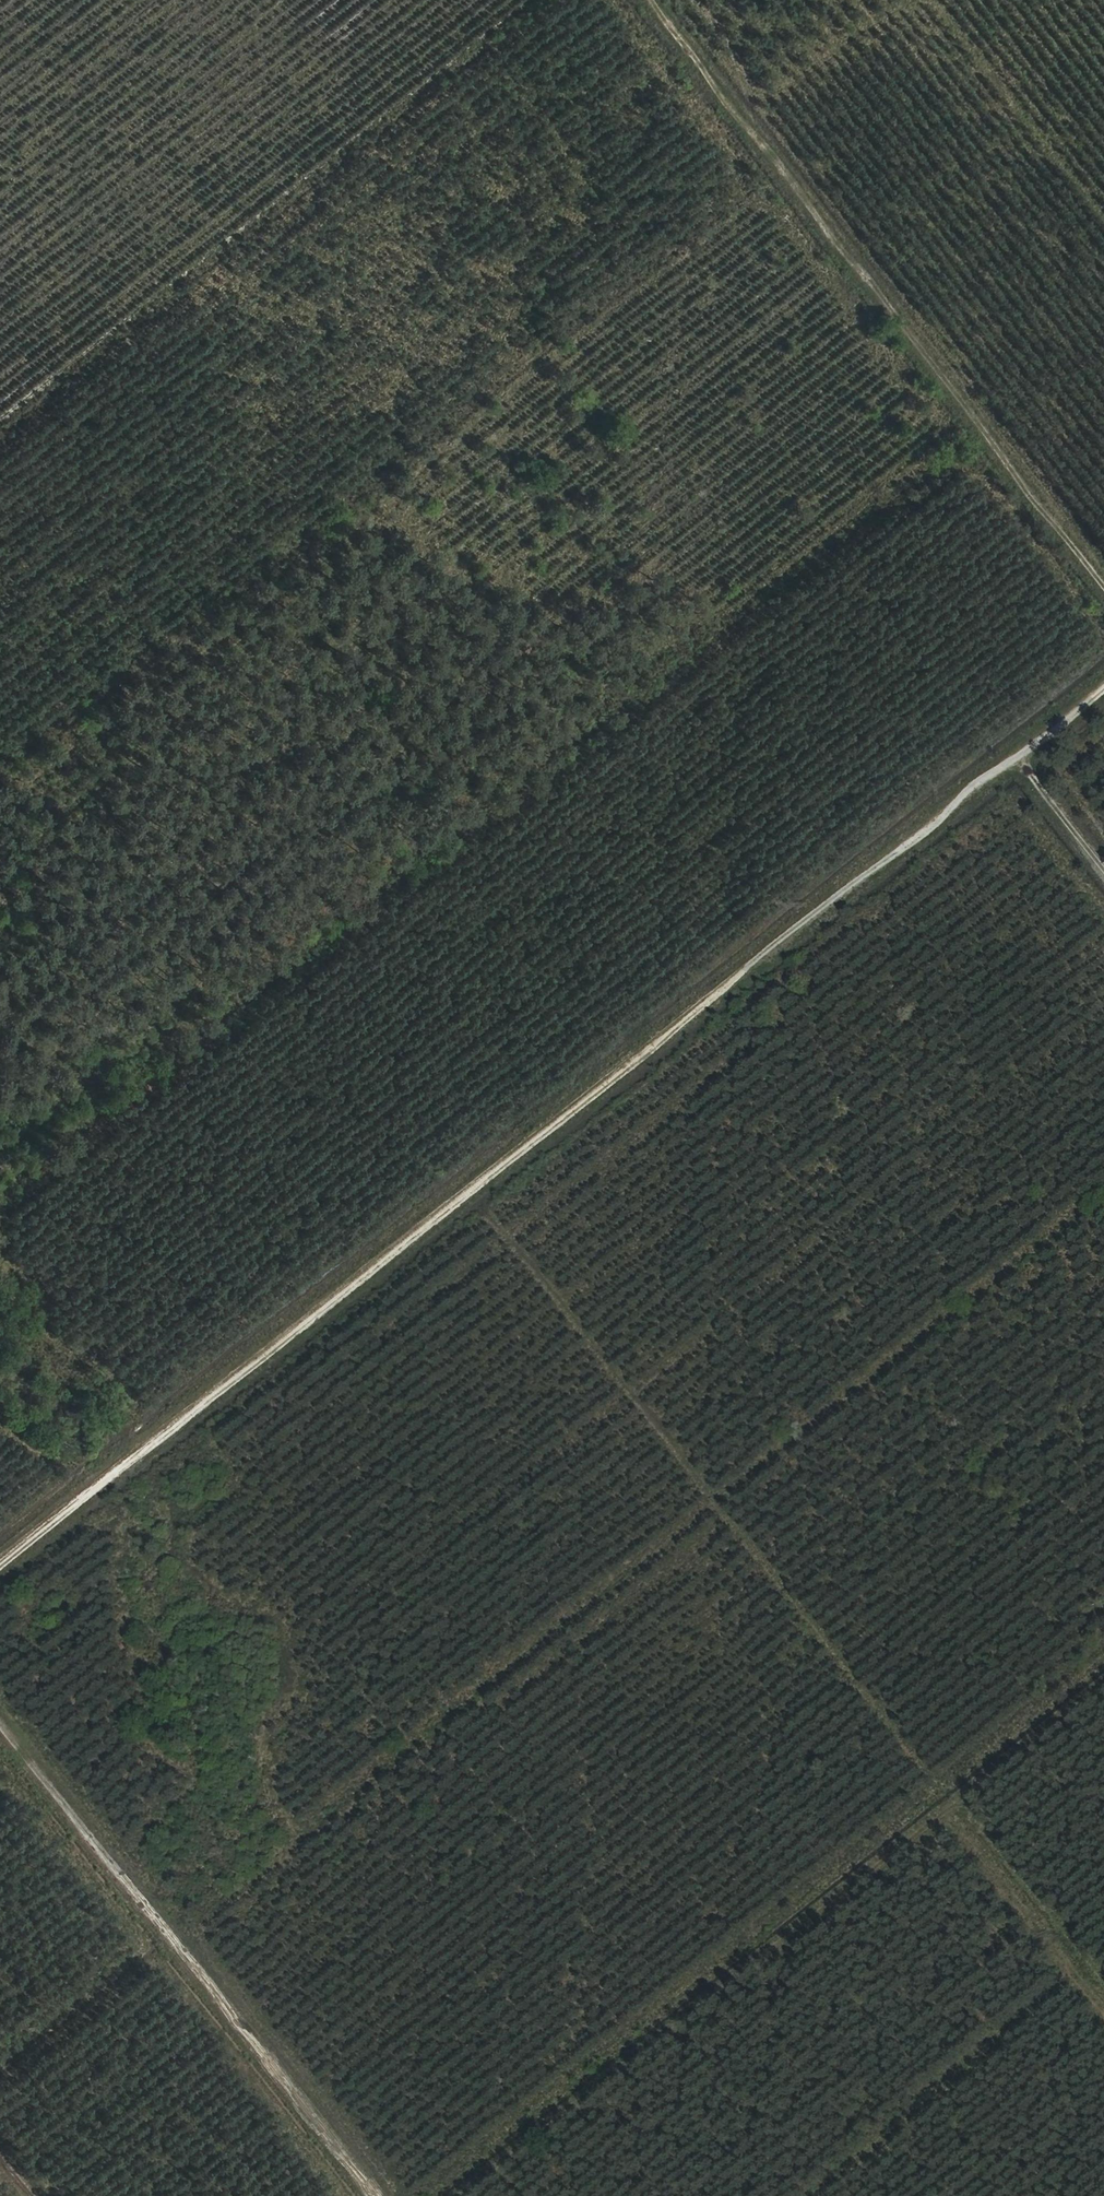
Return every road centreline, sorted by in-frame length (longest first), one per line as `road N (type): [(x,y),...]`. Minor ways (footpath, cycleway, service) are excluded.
road 1 (track): [(0,1549),(1103,679)]
road 2 (track): [(1103,1682),(459,2195)]
road 3 (track): [(650,0),(951,360),(1103,572)]
road 4 (track): [(1103,867),(1011,752)]

